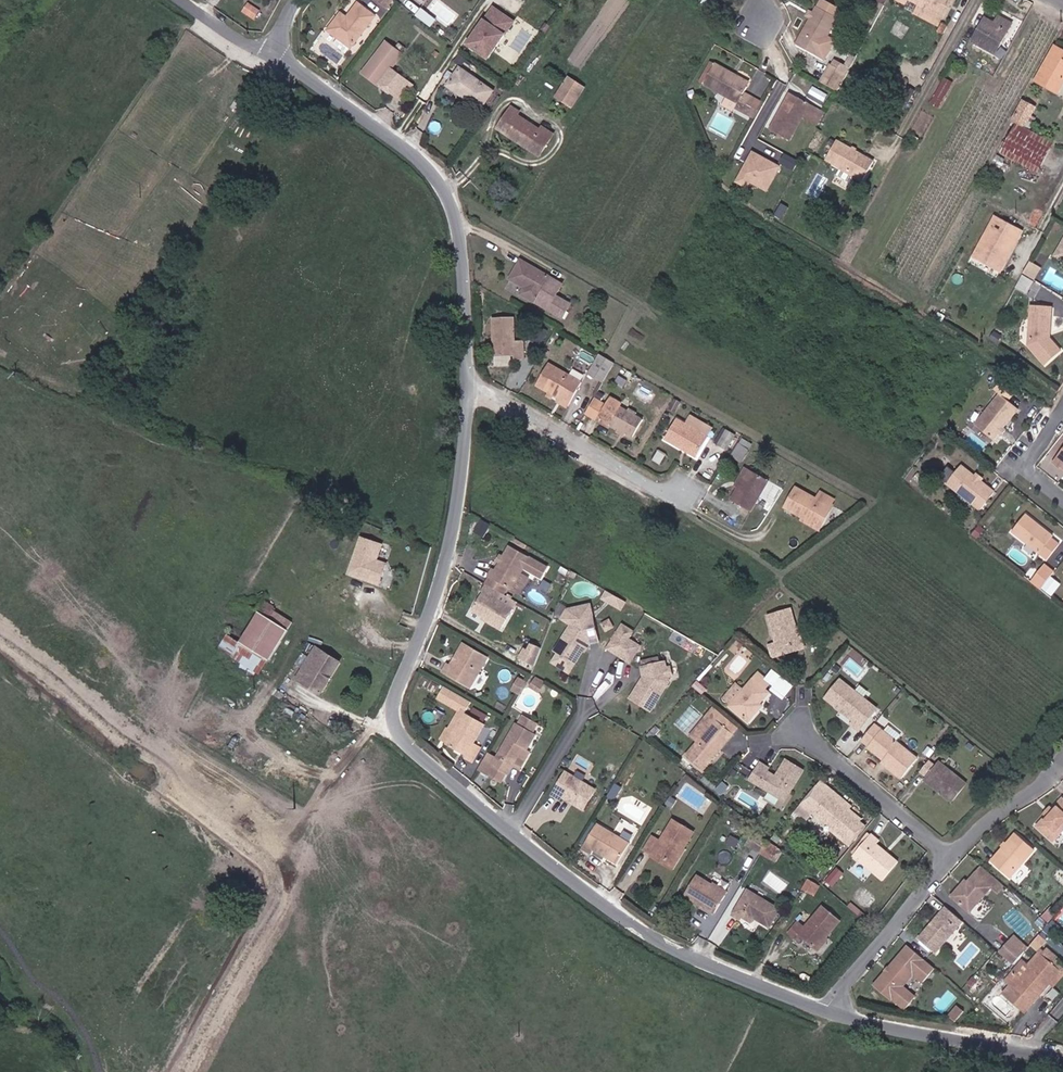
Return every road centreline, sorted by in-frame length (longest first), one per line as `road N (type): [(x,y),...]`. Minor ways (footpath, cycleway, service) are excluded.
road 1 (tertiary): [(509,831),(409,747),(392,712),(450,539),(467,383)]
road 2 (tertiary): [(467,383),(463,270),(443,188),(416,157),(272,54)]
road 3 (tertiary): [(826,1016),(686,959),(509,831)]
road 4 (residential): [(467,383),(663,492),(683,492)]
road 5 (tertiary): [(1062,1062),(826,1016)]
road 6 (residential): [(953,855),(842,985),(826,1016)]
road 7 (residential): [(795,725),(953,855)]
road 8 (residential): [(1062,760),(953,855)]
road 9 (residential): [(509,831),(584,713)]

